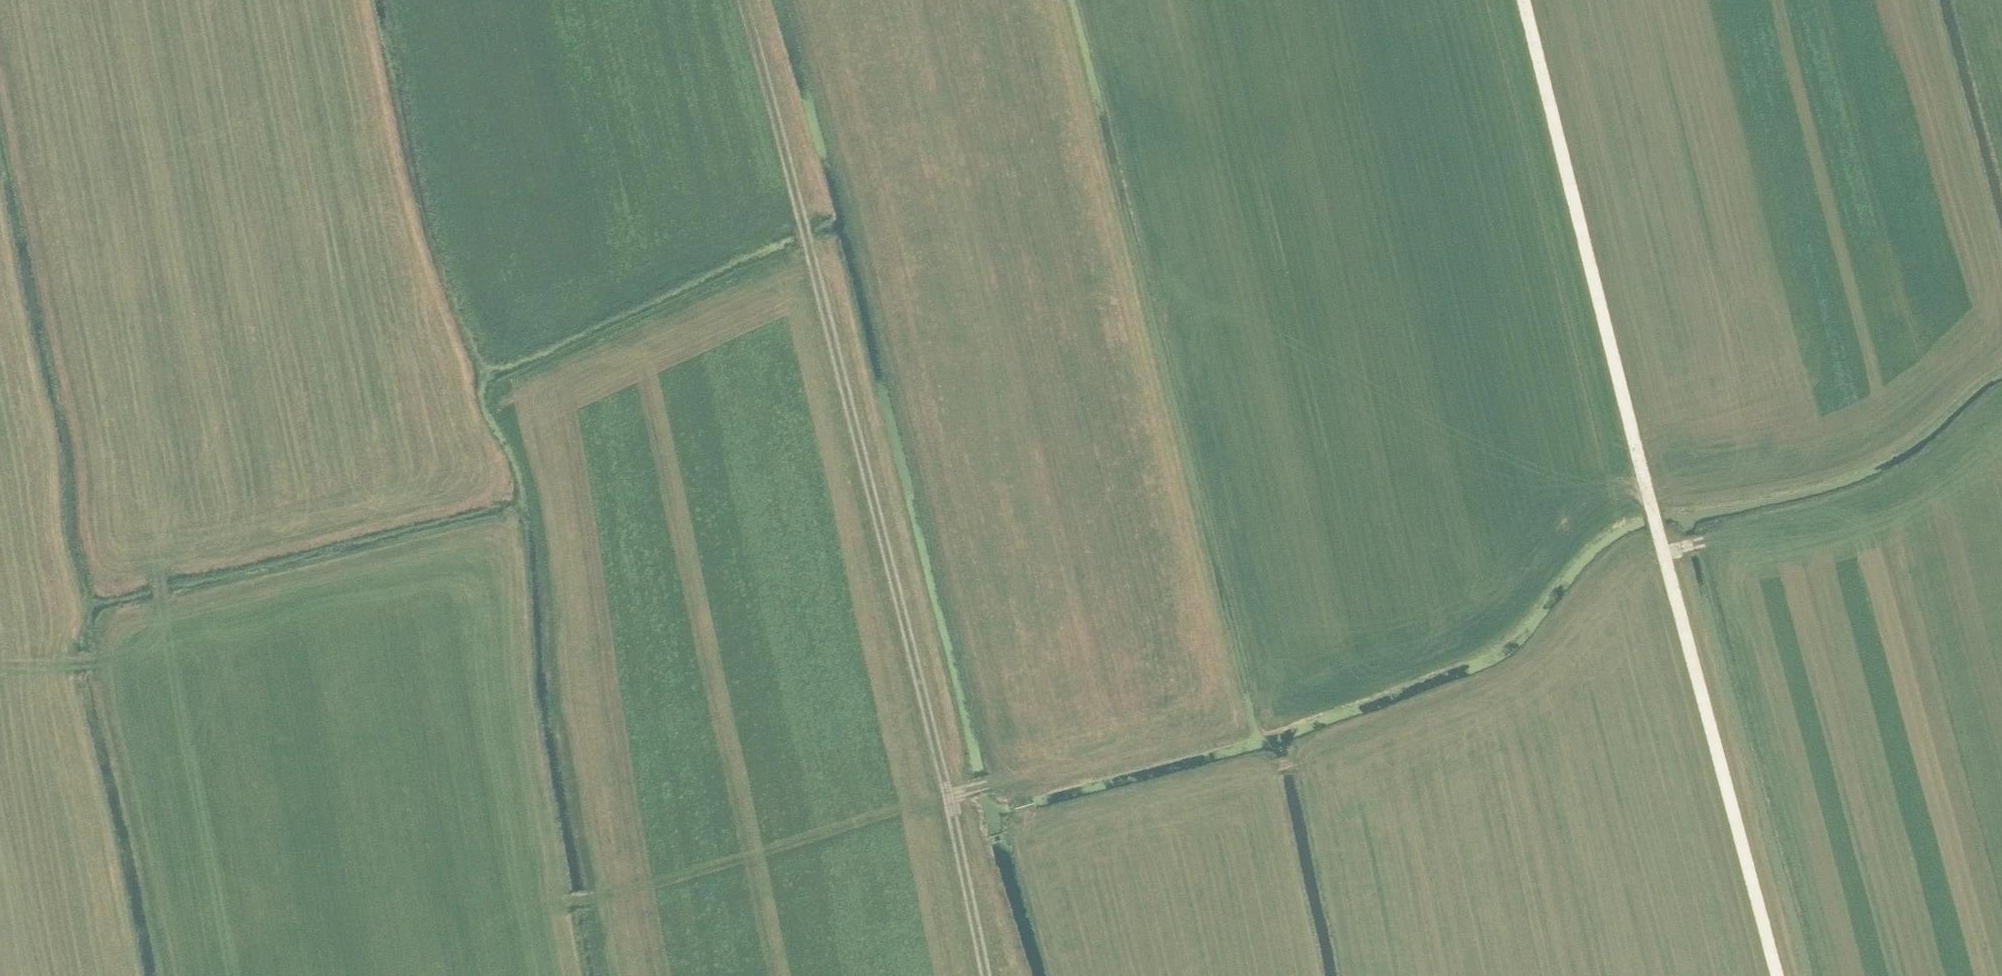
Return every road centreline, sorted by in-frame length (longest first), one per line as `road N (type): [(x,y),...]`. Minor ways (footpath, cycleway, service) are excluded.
road 1 (track): [(986,975),(948,793),(744,0)]

